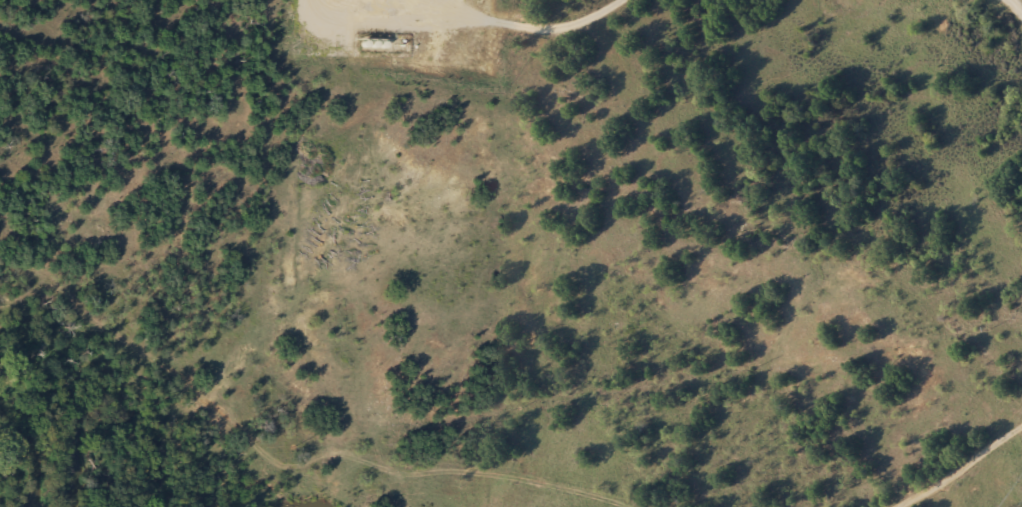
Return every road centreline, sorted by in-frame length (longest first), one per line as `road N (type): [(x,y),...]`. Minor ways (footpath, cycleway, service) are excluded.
road 1 (residential): [(1021,430),(944,416),(842,442),(767,506)]

